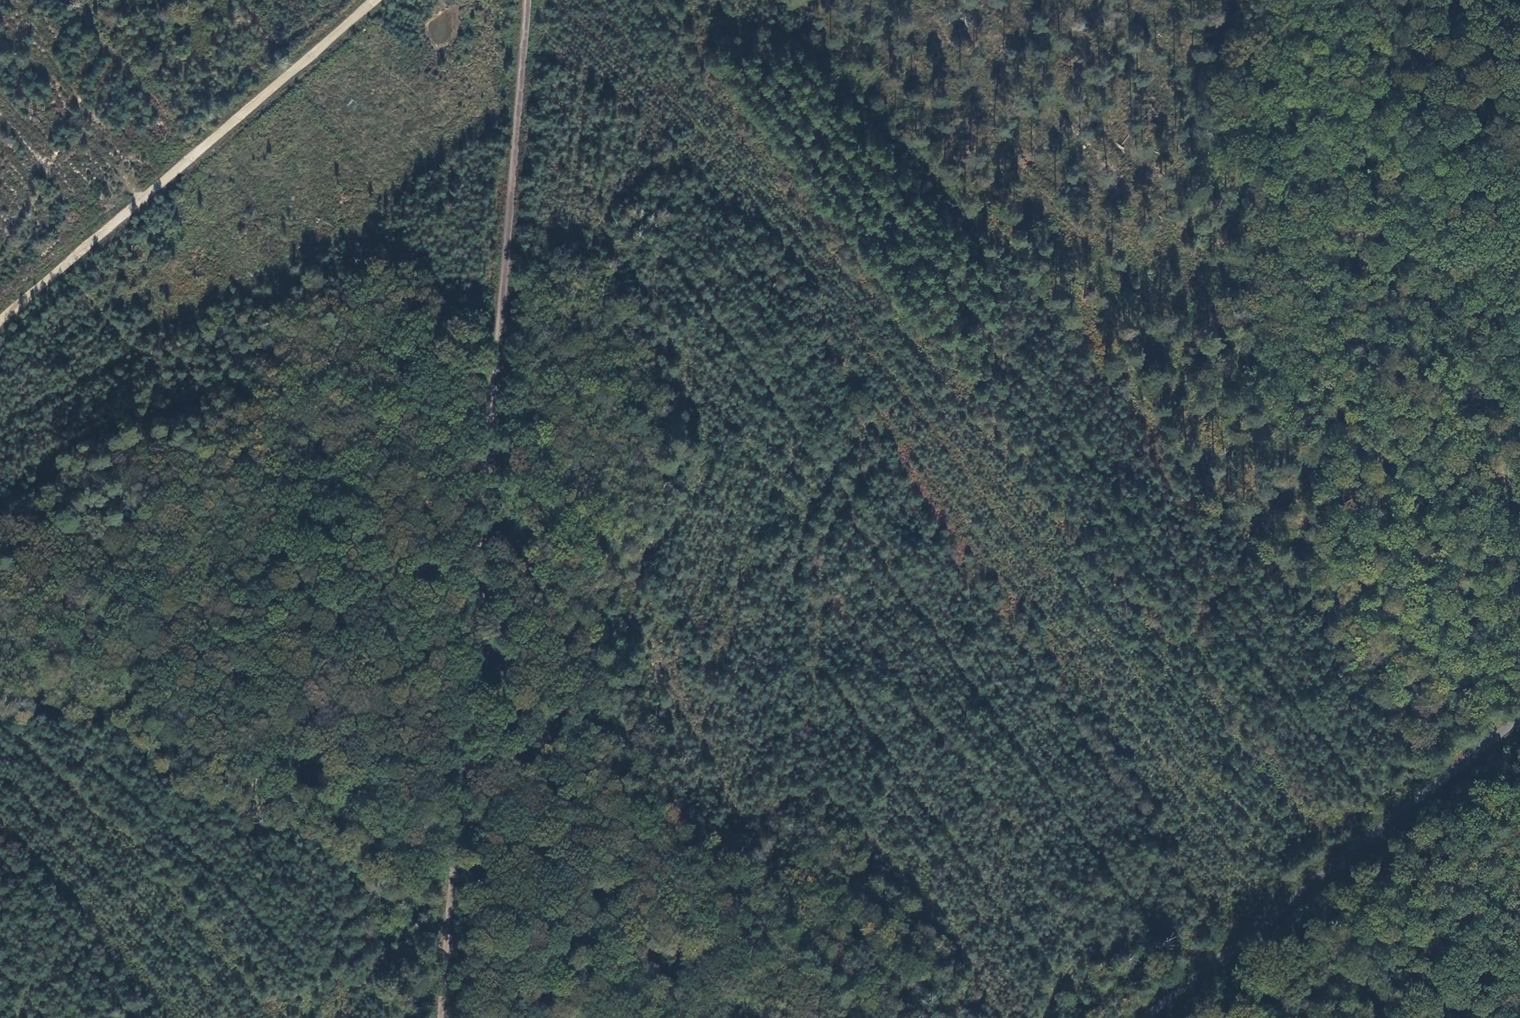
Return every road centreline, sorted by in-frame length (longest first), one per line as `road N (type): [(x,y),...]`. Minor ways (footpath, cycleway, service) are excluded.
road 1 (track): [(526,0),(444,1017)]
road 2 (track): [(377,0),(0,322)]
road 3 (track): [(1149,1017),(1336,868)]
road 4 (track): [(1336,868),(1519,717)]

